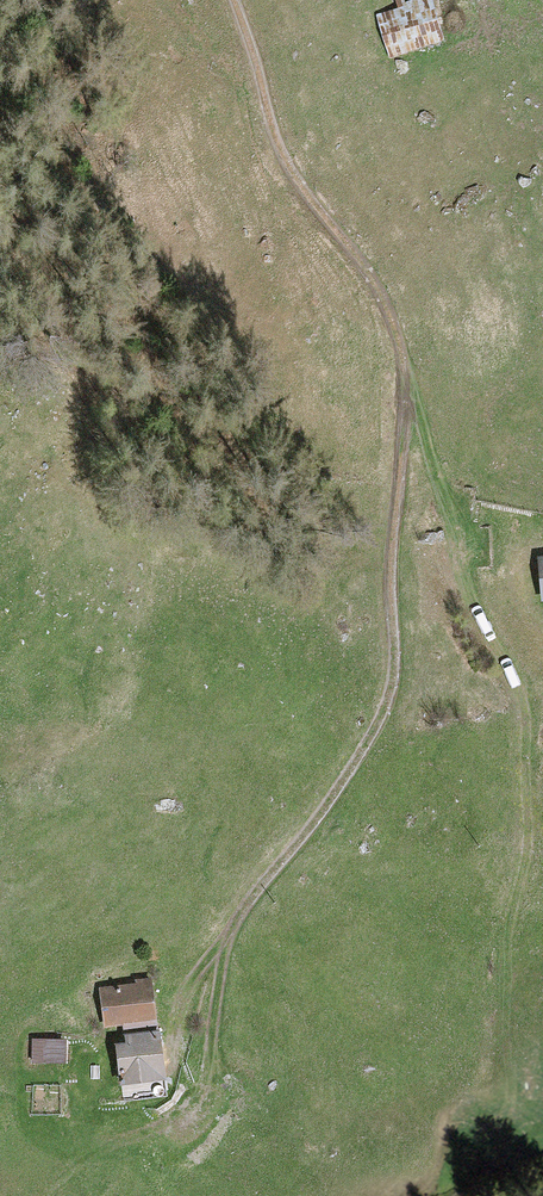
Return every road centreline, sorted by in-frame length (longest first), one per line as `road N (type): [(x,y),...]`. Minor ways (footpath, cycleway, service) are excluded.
road 1 (track): [(191,987),(307,859),(386,721),(401,635),(396,564),(406,404),(387,313),(281,157),(235,0)]
road 2 (track): [(506,1037),(514,916),(536,840),(536,709),(460,566),(406,404)]

